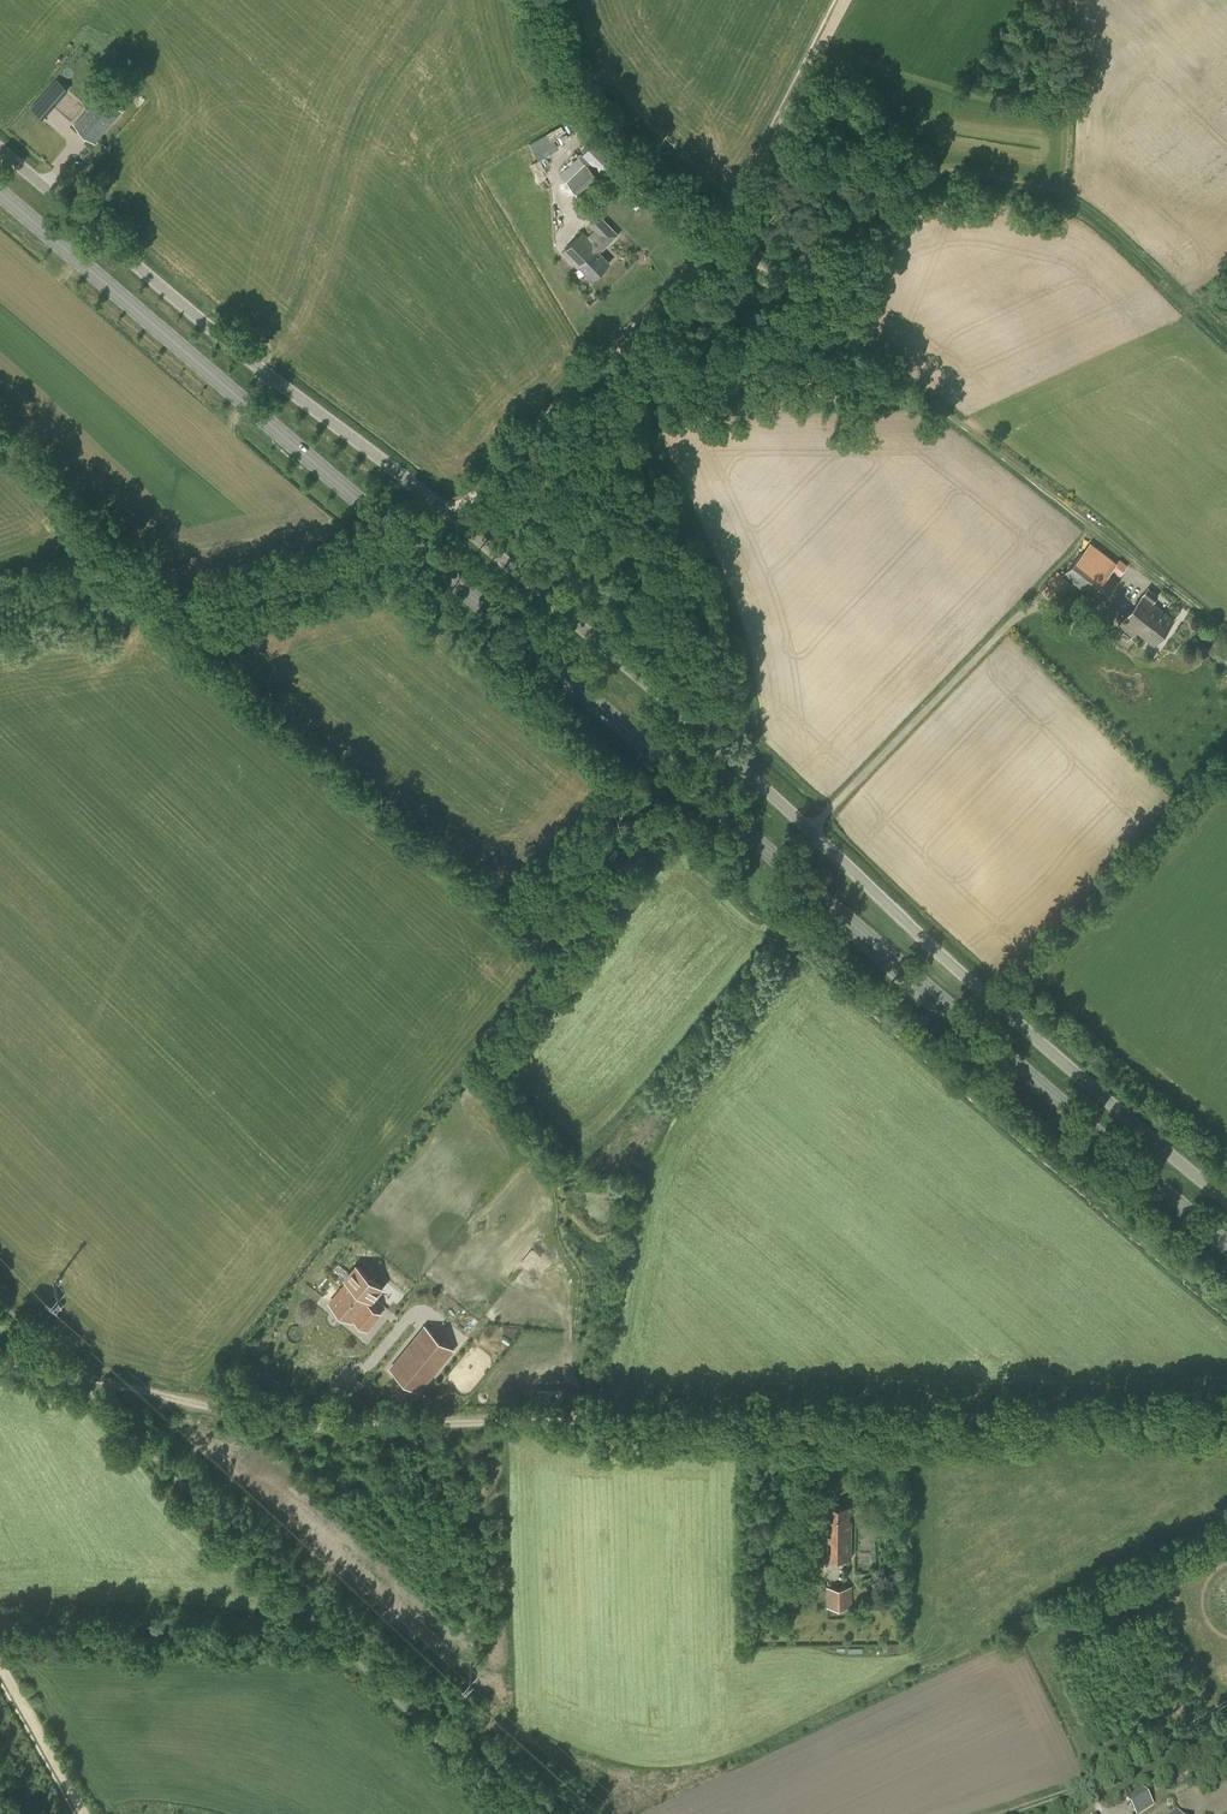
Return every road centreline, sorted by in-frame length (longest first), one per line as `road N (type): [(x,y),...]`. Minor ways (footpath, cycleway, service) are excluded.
road 1 (primary): [(1226,1246),(0,193)]
road 2 (unclassified): [(1226,1201),(1042,1046),(546,592),(0,151)]
road 3 (track): [(1226,1412),(293,1427),(0,1359)]
road 4 (track): [(453,517),(567,411),(722,235),(847,0)]
road 5 (track): [(1226,632),(722,235)]
road 6 (track): [(380,552),(197,602),(125,604),(0,632)]
road 7 (track): [(942,408),(645,414)]
road 8 (track): [(1014,1813),(1116,1779),(1226,1709)]
road 9 (track): [(83,1813),(0,1663)]

